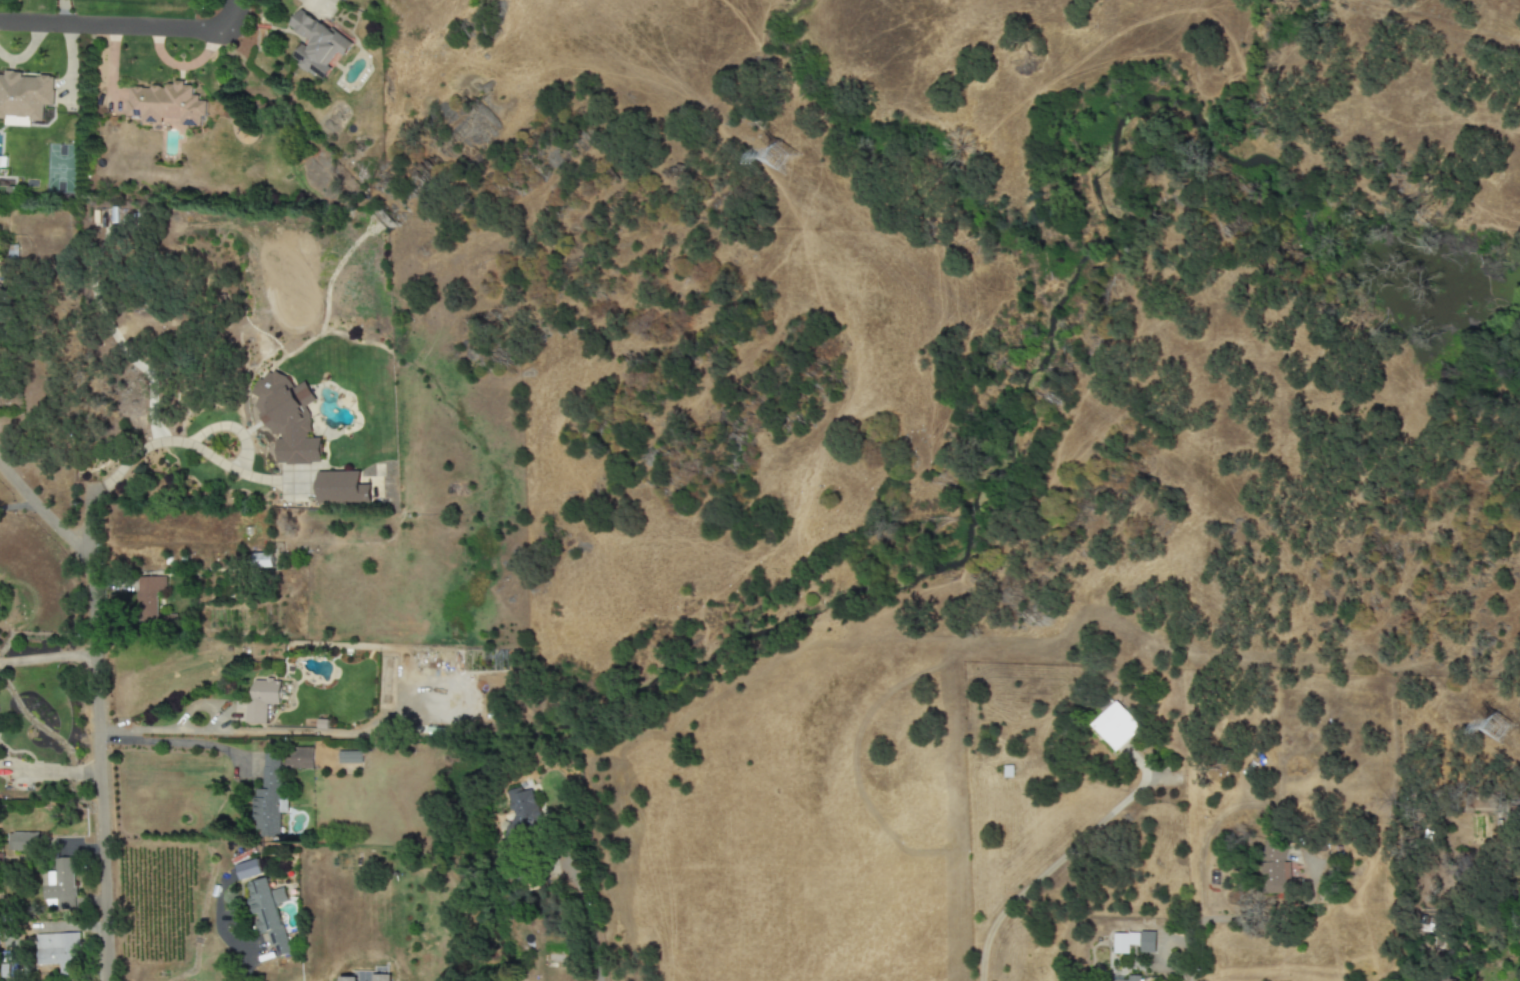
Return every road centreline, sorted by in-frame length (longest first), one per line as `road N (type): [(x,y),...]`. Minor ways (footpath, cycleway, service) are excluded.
road 1 (residential): [(103,980),(91,565),(0,464)]
road 2 (residential): [(235,0),(233,30),(0,21)]

